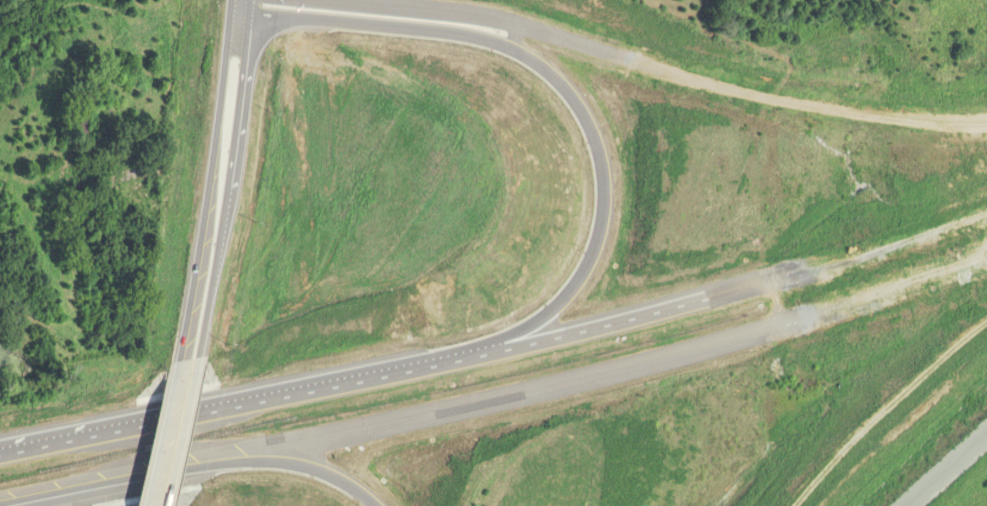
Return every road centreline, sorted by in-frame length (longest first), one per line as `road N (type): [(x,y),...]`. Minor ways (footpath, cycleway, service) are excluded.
road 1 (motorway): [(232,8),(250,21),(412,29),(519,50),(568,86),(606,165),(599,245),(560,303),(505,339),(313,397)]
road 2 (primary): [(232,8),(176,363)]
road 3 (primary): [(199,363),(231,194),(250,21)]
road 4 (motorway): [(313,397),(0,456)]
road 5 (motorway): [(0,501),(230,454)]
road 6 (motorway): [(230,454),(313,466),(379,505)]
road 7 (primary): [(167,505),(199,363)]
road 8 (primary): [(176,363),(145,505)]

